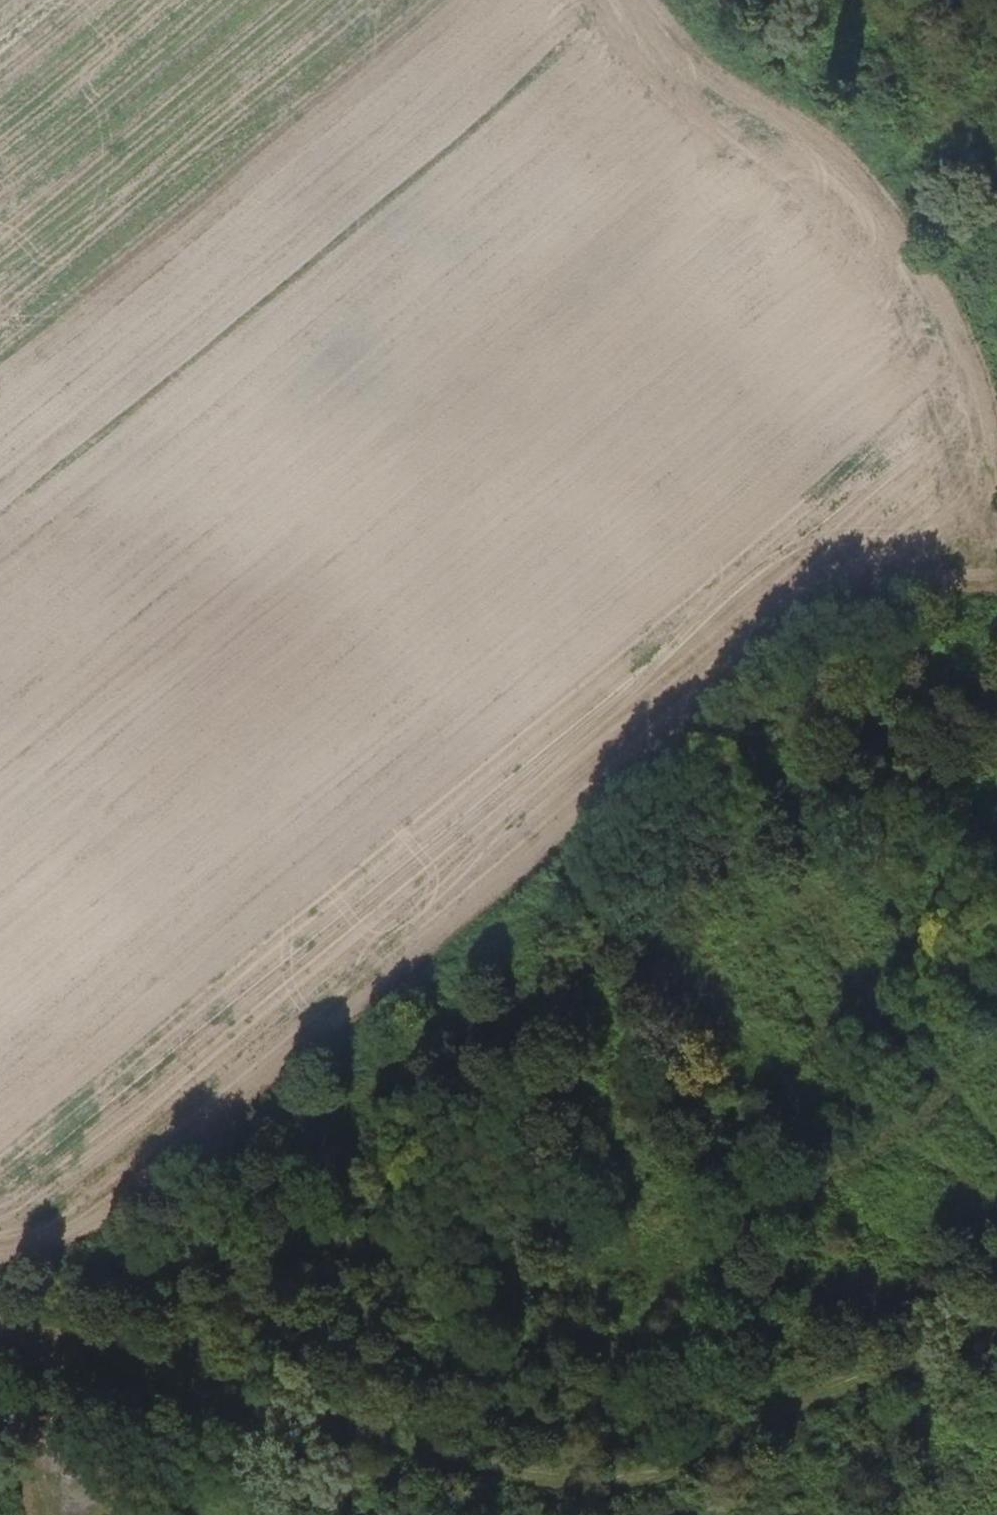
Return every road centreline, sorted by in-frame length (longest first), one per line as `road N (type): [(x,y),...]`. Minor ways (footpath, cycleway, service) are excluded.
road 1 (track): [(0,1321),(131,1368),(472,1462),(645,1476),(923,1358),(996,1339)]
road 2 (track): [(207,1514),(171,1491),(64,1448),(55,1341)]

